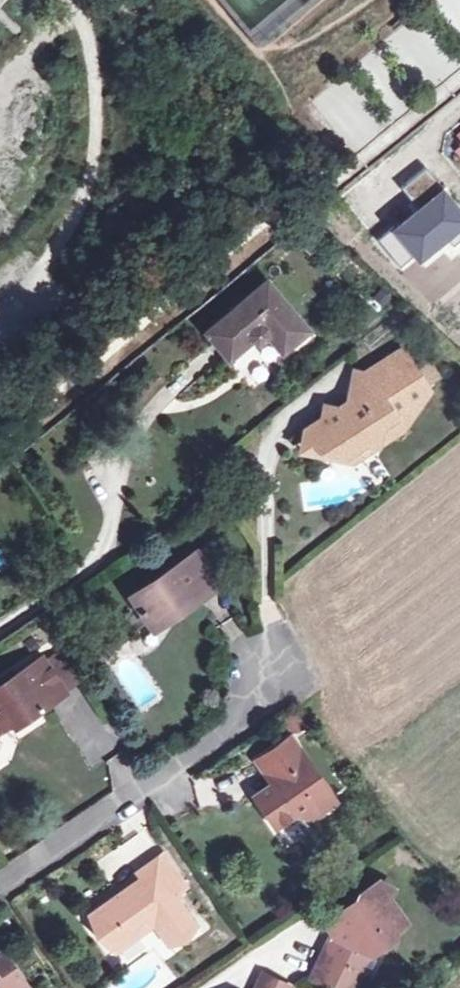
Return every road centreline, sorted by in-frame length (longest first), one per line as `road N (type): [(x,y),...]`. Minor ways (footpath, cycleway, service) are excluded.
road 1 (residential): [(0,882),(225,728),(262,668)]

